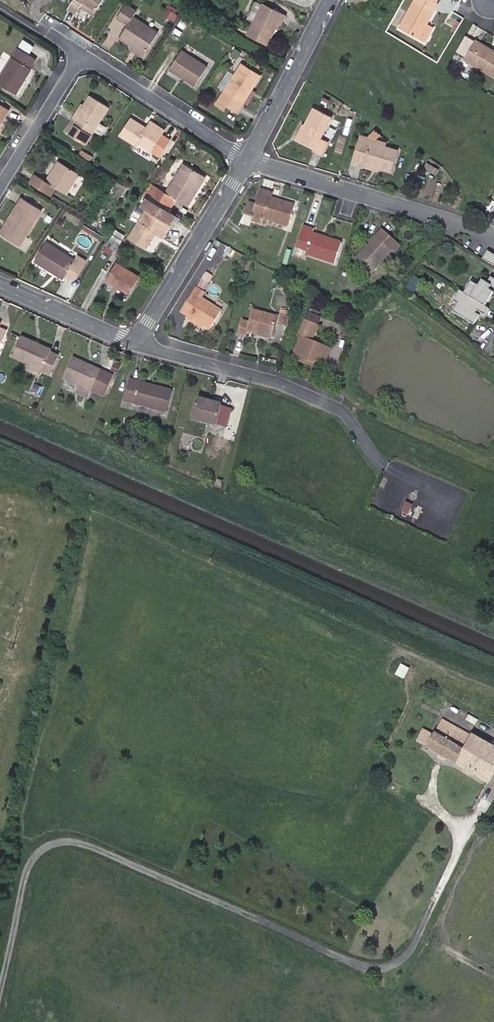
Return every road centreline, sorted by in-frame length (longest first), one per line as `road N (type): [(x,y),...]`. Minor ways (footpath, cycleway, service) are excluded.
road 1 (residential): [(0,191),(73,66),(94,61),(249,160)]
road 2 (residential): [(249,160),(493,235)]
road 3 (residential): [(135,344),(285,382),(344,409)]
road 4 (residential): [(135,344),(249,160)]
road 5 (residential): [(249,160),(331,0)]
road 6 (residential): [(0,283),(135,344)]

